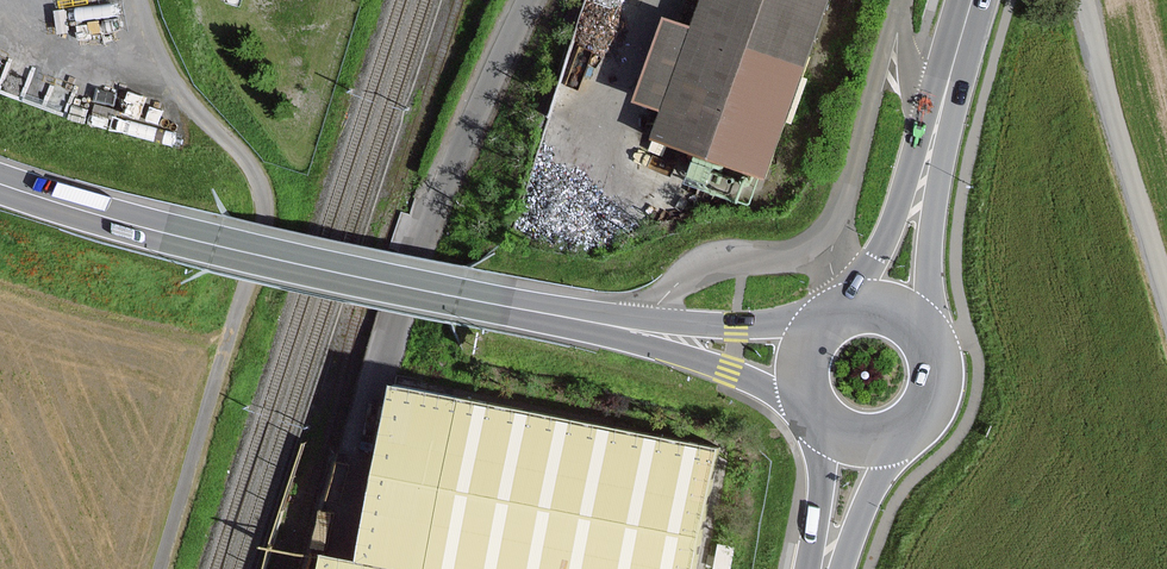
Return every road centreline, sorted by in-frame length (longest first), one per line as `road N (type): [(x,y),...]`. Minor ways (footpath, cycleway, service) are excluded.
road 1 (primary): [(0,184),(215,246),(644,333)]
road 2 (unclassified): [(160,568),(270,209),(264,186),(188,105),(142,0)]
road 3 (residential): [(1166,293),(1084,0)]
road 4 (primary): [(925,329),(934,136)]
road 5 (primary): [(934,136),(854,305)]
road 6 (primary): [(644,333),(814,410)]
road 7 (primary): [(824,322),(644,333)]
road 8 (primary): [(840,568),(885,466),(911,428)]
road 9 (primary): [(822,419),(813,568)]
road 10 (primary): [(972,0),(934,136)]

